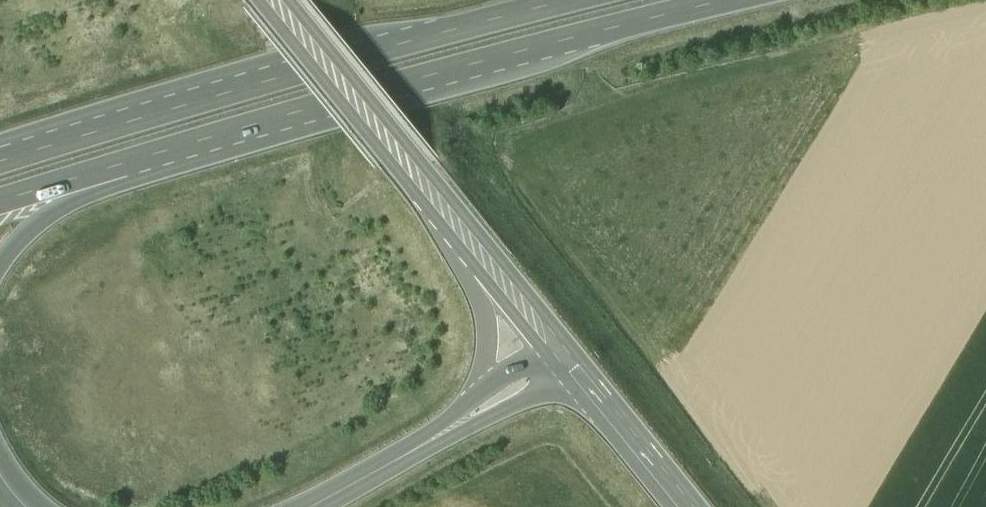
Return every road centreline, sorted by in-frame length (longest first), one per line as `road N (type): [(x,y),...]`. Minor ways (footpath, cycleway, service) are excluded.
road 1 (trunk): [(116,168),(726,0)]
road 2 (trunk): [(567,0),(0,161)]
road 3 (trunk): [(472,243),(275,0)]
road 4 (trunk): [(473,415),(312,506)]
road 5 (trunk): [(688,506),(577,371)]
road 6 (trunk): [(472,243),(485,324),(473,415)]
road 7 (trunk): [(0,265),(43,219),(116,168)]
road 8 (trunk): [(557,346),(472,243)]
road 9 (trunk): [(0,203),(116,168)]

